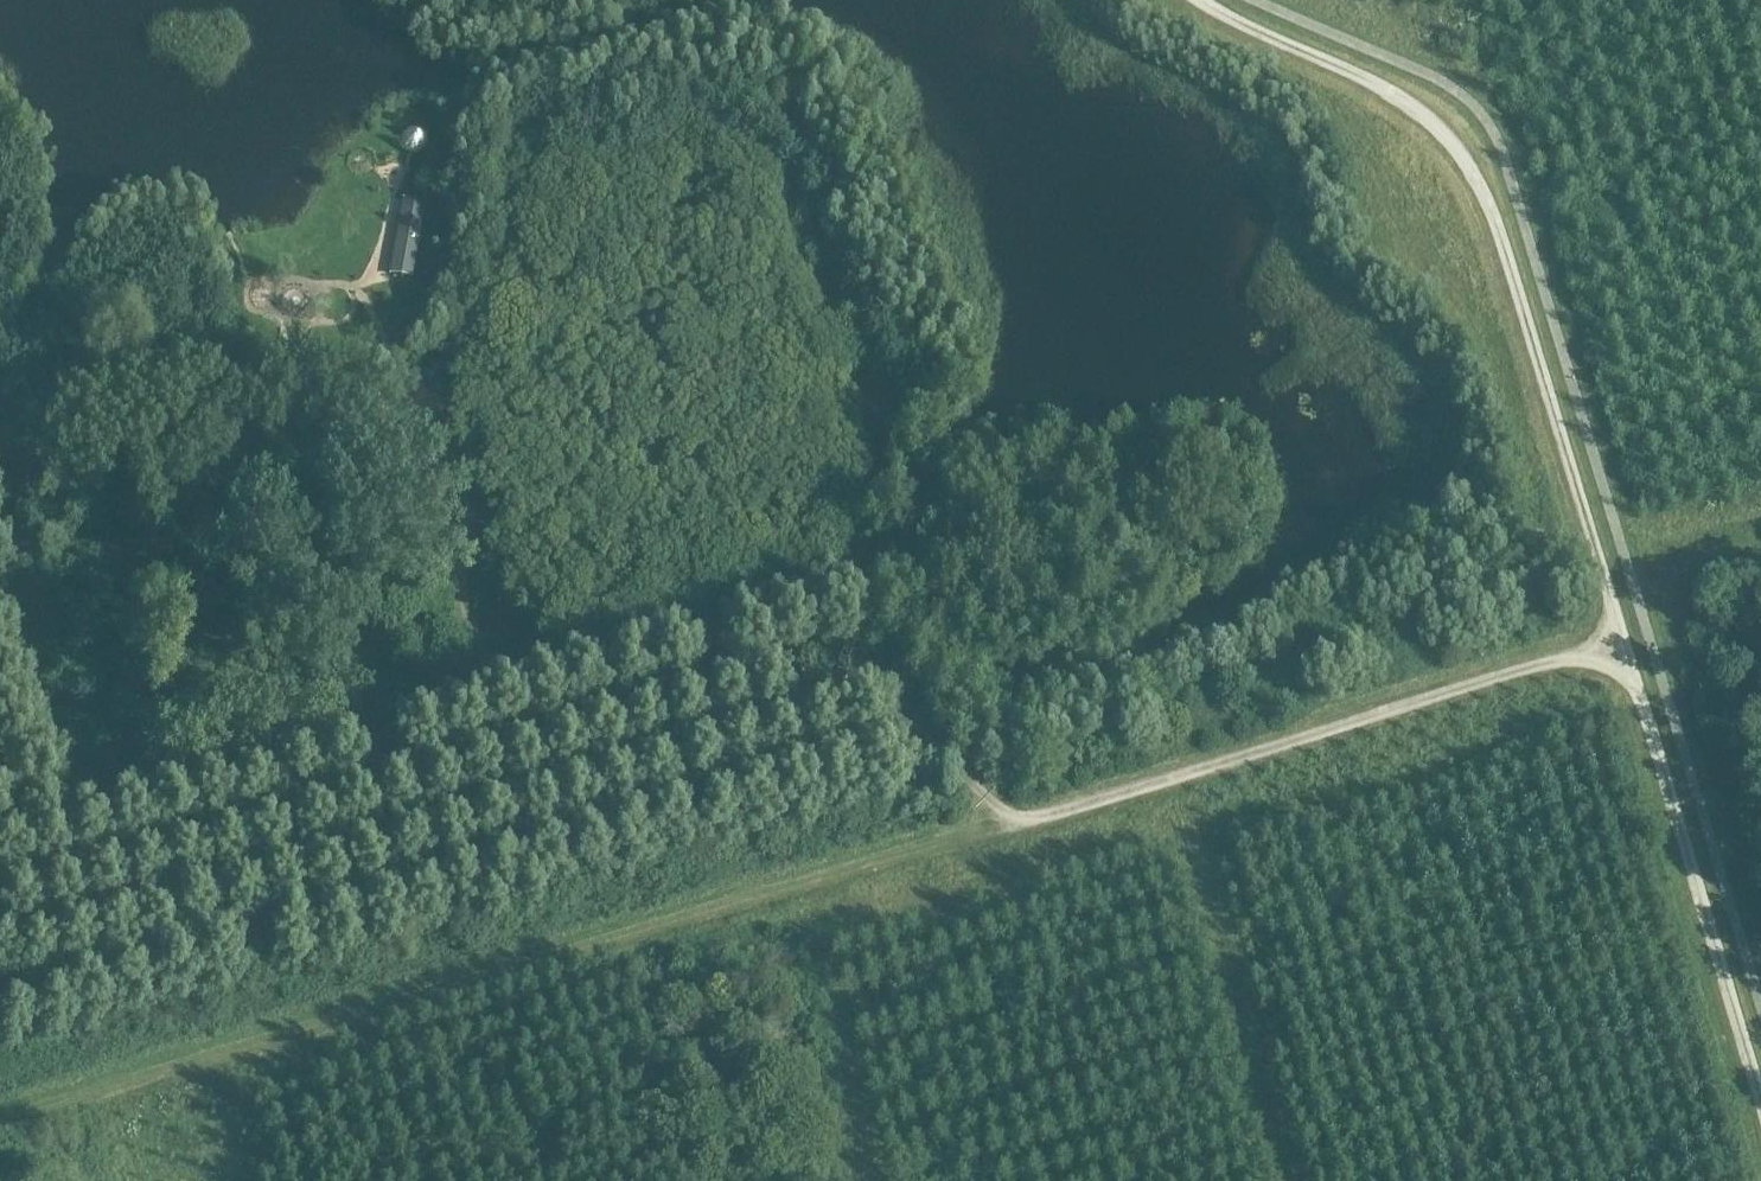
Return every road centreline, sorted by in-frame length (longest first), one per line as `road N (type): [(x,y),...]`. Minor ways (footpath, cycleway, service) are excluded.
road 1 (track): [(1628,637),(1493,197),(1448,118),(1287,46),(1214,0)]
road 2 (track): [(1760,1085),(1628,637)]

